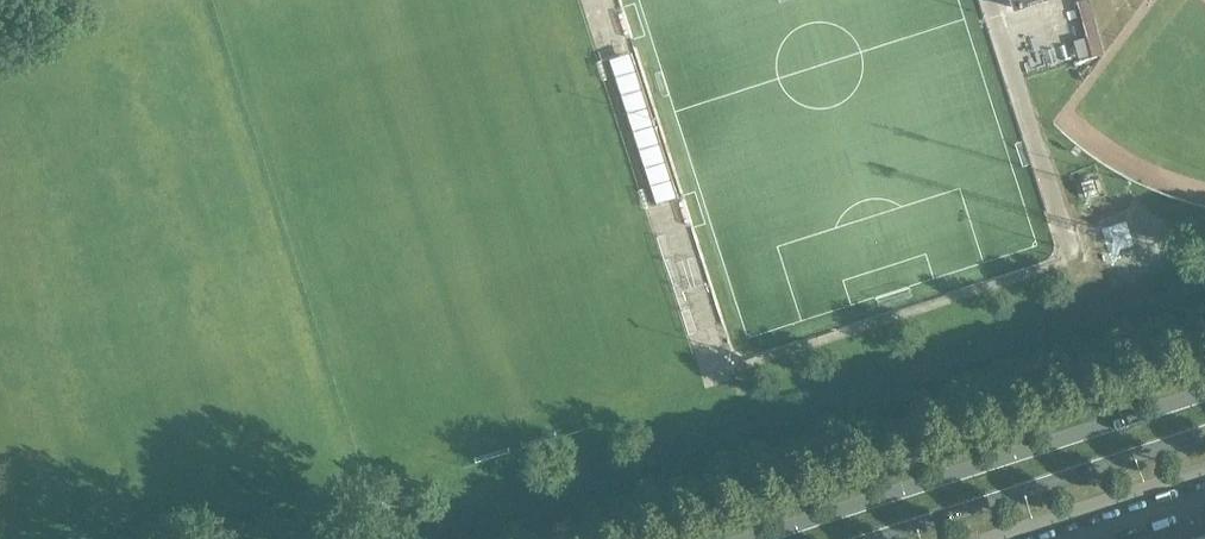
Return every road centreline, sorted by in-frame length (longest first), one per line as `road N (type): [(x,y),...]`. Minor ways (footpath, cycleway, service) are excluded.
road 1 (secondary): [(1204,397),(767,538)]
road 2 (secondary): [(883,538),(1204,435)]

